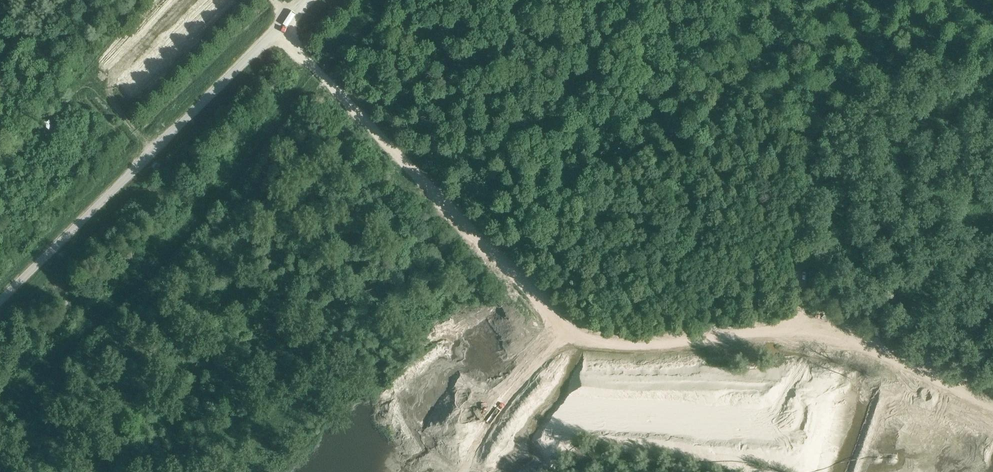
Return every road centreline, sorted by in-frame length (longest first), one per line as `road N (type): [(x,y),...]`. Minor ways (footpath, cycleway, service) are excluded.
road 1 (track): [(272,0),(333,87),(579,340),(462,471)]
road 2 (tertiary): [(0,301),(314,0)]
road 3 (track): [(579,340),(619,347),(816,332),(992,408)]

